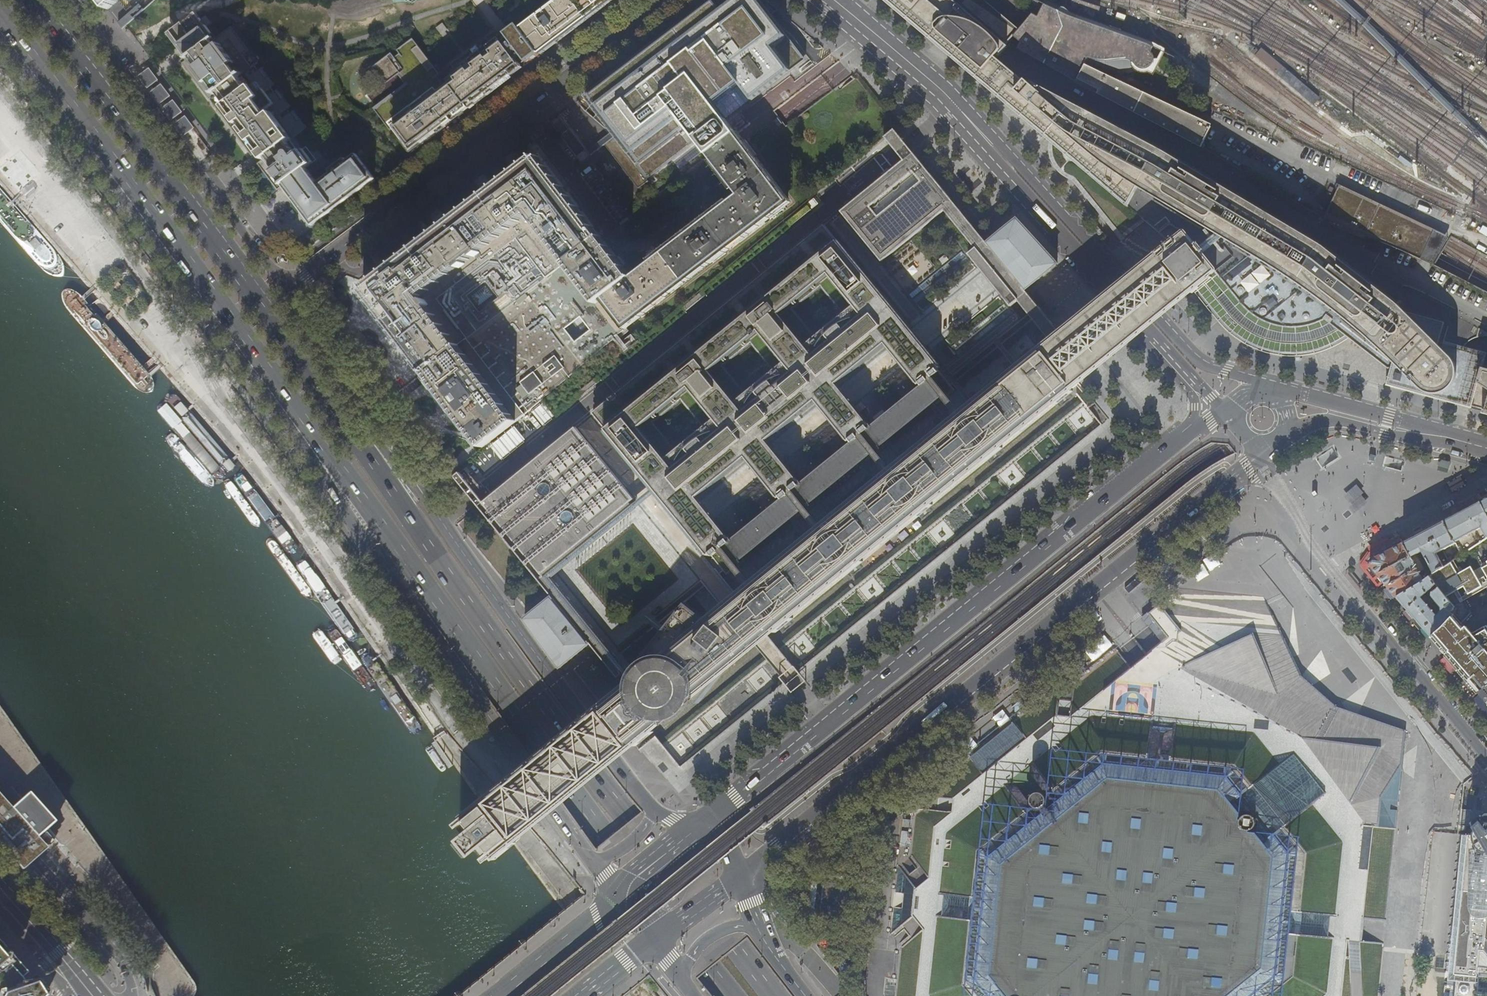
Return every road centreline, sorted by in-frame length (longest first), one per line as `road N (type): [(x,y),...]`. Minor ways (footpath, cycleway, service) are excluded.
road 1 (primary): [(256,350),(607,840),(732,995)]
road 2 (primary): [(774,995),(563,734),(316,382)]
road 3 (primary): [(740,875),(1262,455)]
road 4 (primary): [(1184,435),(695,827)]
road 5 (primary): [(256,350),(365,542),(593,862)]
road 6 (tertiary): [(285,289),(670,0)]
road 7 (primary): [(316,382),(49,24)]
road 8 (primary): [(655,812),(417,484)]
road 9 (primary): [(16,31),(256,350)]
road 10 (tertiary): [(835,0),(957,107),(1103,269)]
road 11 (tertiary): [(285,289),(70,0)]
road 12 (tertiary): [(417,484),(390,433),(285,289)]
road 13 (tertiary): [(1272,385),(1200,363),(1103,269)]
road 14 (residential): [(1366,614),(1486,761)]
road 15 (residential): [(1274,477),(1309,544),(1366,614)]
road 16 (primary): [(618,896),(497,995)]
road 17 (primary): [(417,484),(316,382)]
road 18 (tertiary): [(1103,269),(1191,376)]

